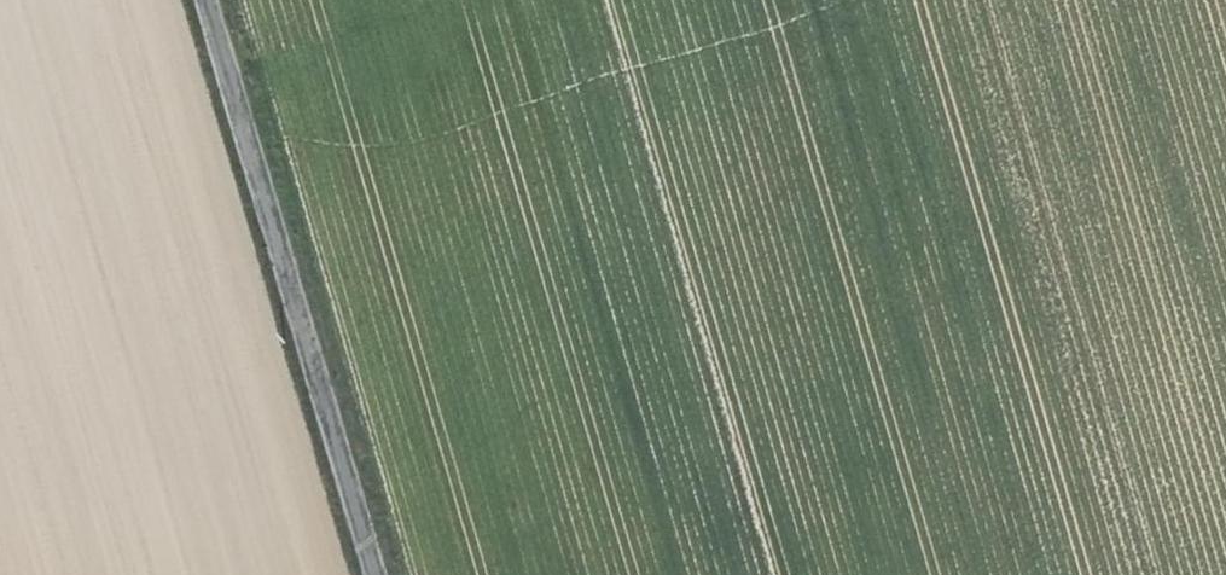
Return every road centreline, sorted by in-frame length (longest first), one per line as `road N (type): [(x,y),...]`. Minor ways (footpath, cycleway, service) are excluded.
road 1 (unclassified): [(384,574),(213,0)]

